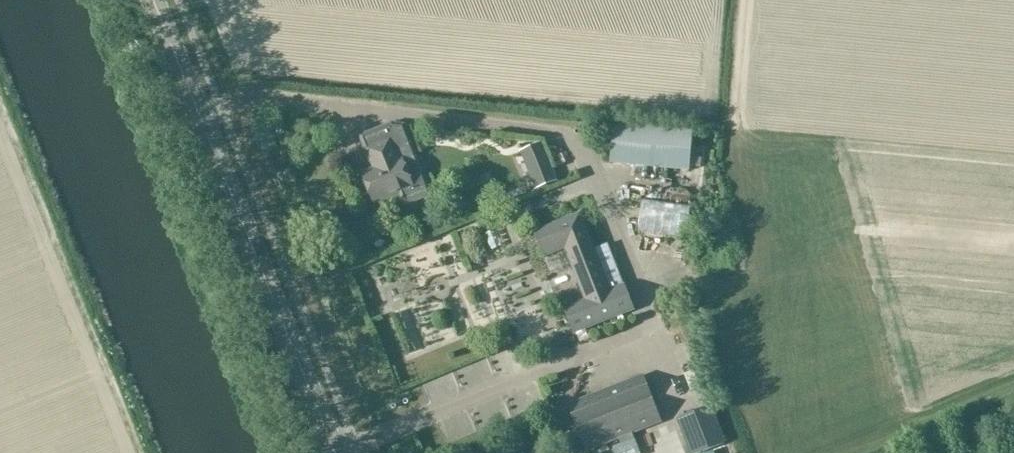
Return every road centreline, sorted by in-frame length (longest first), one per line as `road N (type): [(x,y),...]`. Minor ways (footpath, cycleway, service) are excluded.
road 1 (tertiary): [(336,452),(153,0)]
road 2 (track): [(749,274),(737,126),(748,0)]

